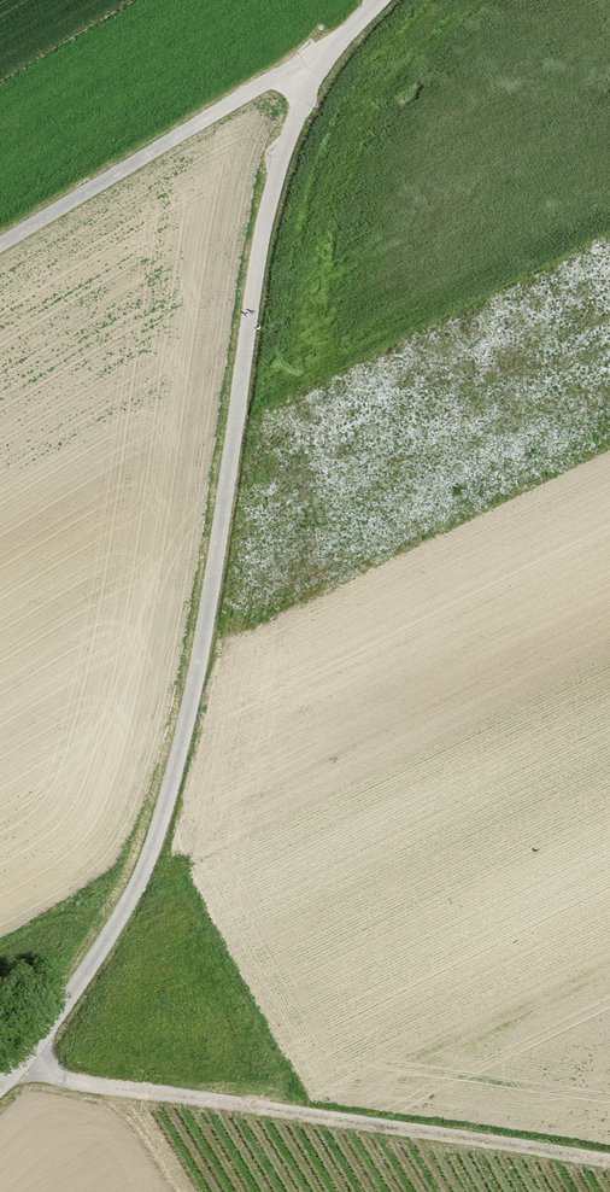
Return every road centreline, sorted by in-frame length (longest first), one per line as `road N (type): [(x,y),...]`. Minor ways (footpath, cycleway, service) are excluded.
road 1 (unclassified): [(0,1090),(93,963),(142,871),(172,784),(202,646),(267,202),(316,74),(379,0)]
road 2 (track): [(22,1068),(70,1084),(609,1164)]
road 3 (track): [(349,32),(0,247)]

